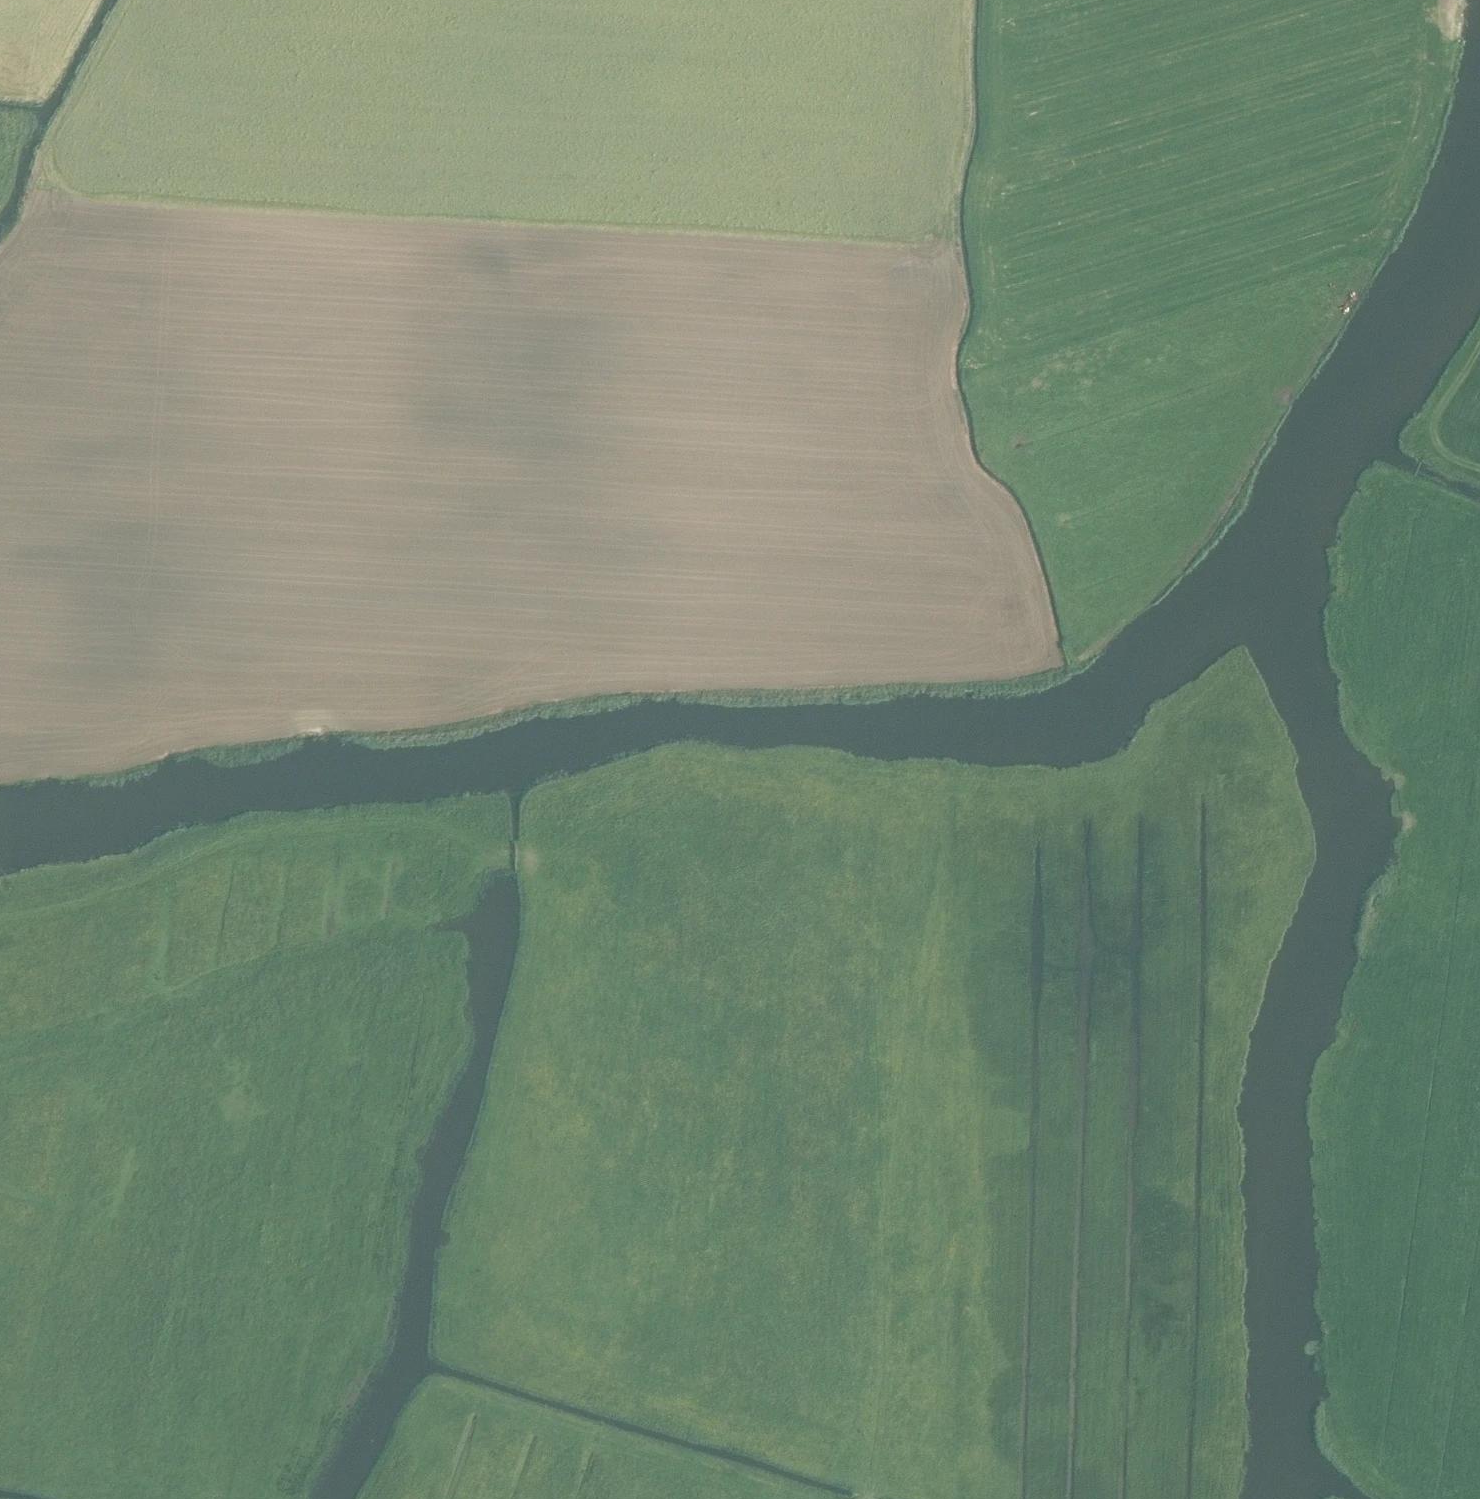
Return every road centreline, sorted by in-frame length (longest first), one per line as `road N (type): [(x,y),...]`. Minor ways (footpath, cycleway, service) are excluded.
road 1 (track): [(957,0),(953,134),(940,219)]
road 2 (track): [(1479,468),(1447,456),(1434,435),(1441,406),(1479,346)]

